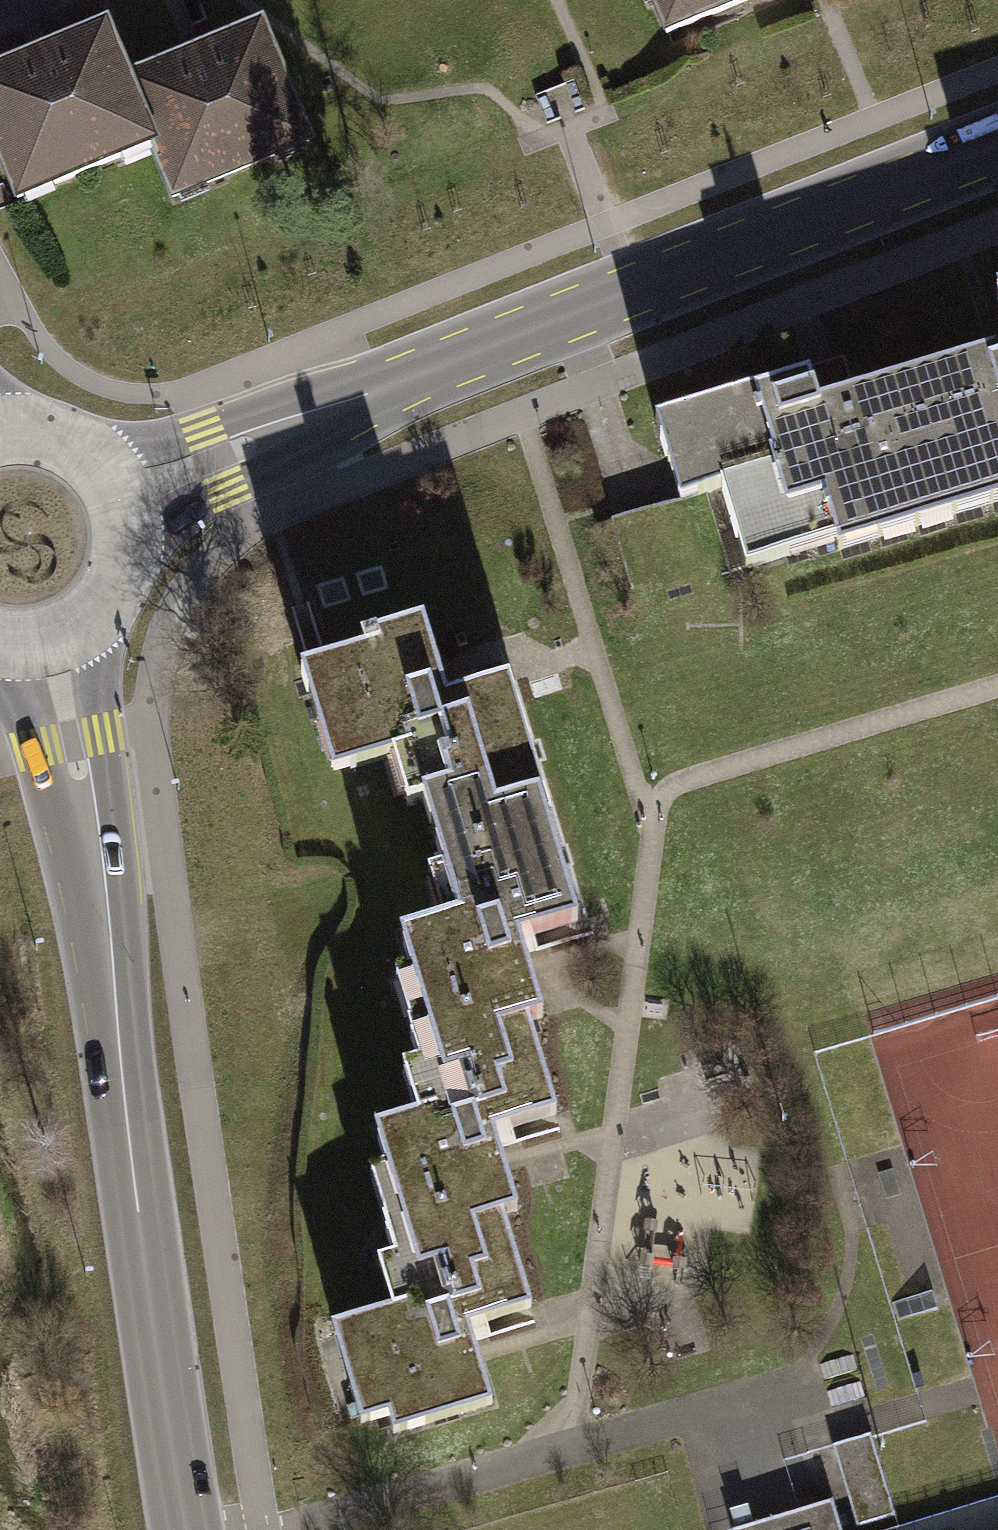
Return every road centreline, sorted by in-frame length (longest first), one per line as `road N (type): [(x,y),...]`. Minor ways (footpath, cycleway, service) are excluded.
road 1 (secondary): [(114,500),(997,146)]
road 2 (secondary): [(47,641),(71,743),(189,1529)]
road 3 (secondary): [(47,641),(96,610),(112,585),(121,529),(114,500)]
road 4 (secondary): [(114,500),(78,456),(52,442),(0,439)]

